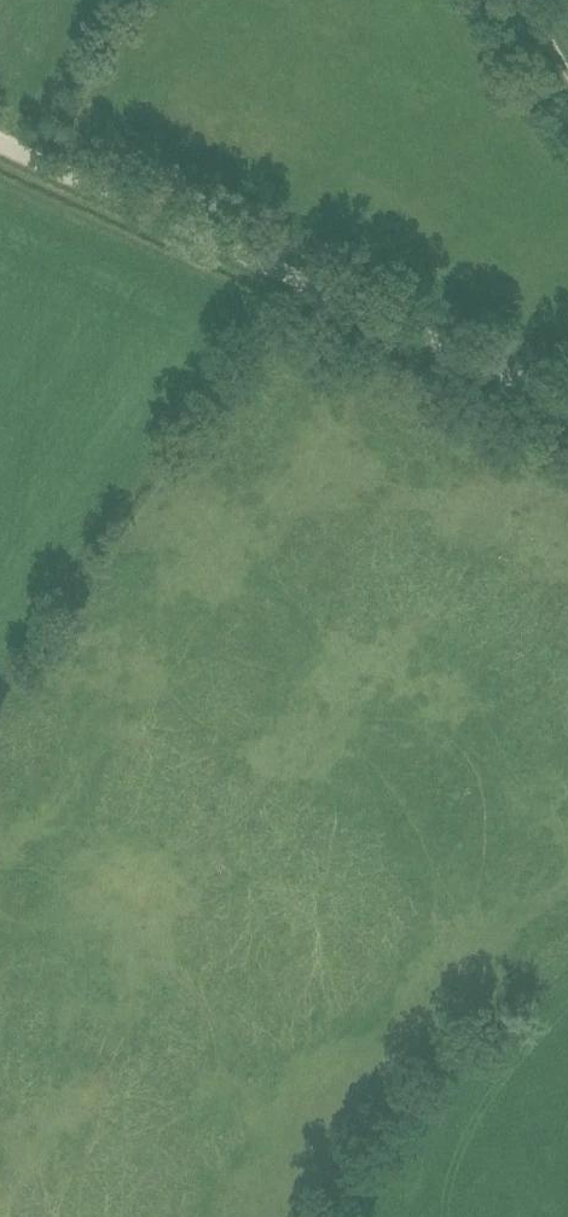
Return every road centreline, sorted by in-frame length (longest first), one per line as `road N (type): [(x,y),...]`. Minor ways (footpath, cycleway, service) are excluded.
road 1 (unclassified): [(567,402),(0,142)]

